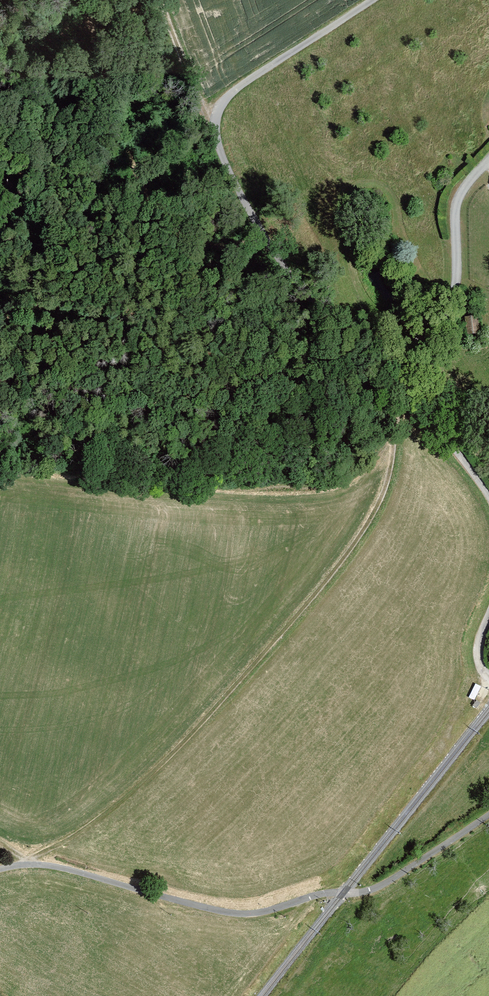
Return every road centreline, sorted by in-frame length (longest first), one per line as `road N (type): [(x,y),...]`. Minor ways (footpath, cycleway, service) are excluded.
road 1 (track): [(397,364),(394,447),(361,540),(254,670),(135,786),(27,864),(0,842)]
road 2 (unclassified): [(0,871),(27,864),(253,913),(321,894),(370,891),(488,814)]
road 3 (track): [(217,107),(199,99),(159,0)]

